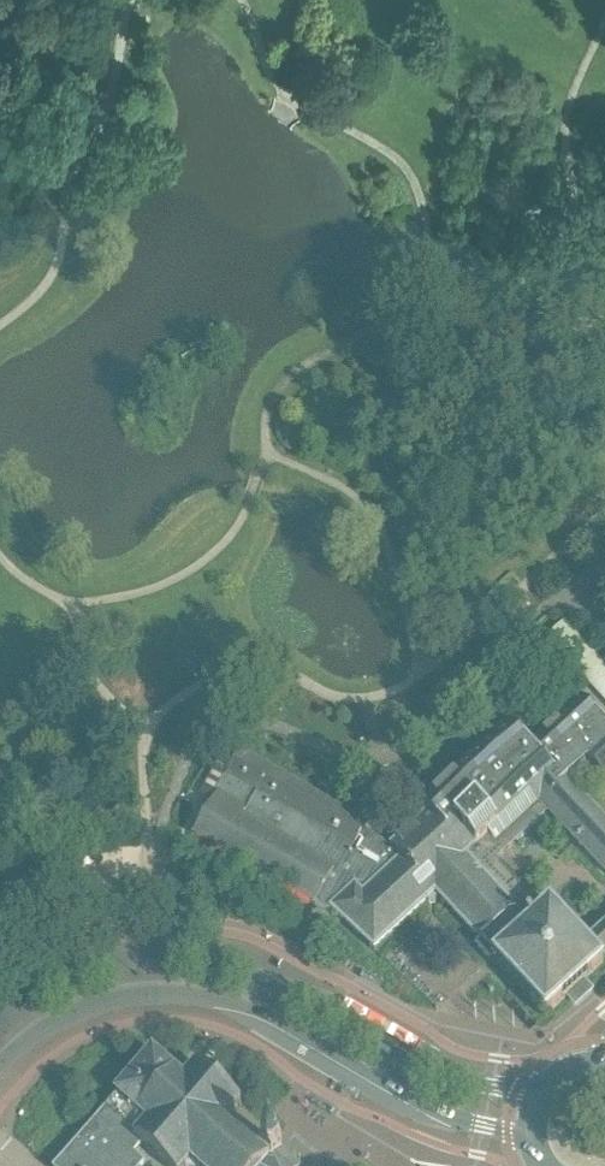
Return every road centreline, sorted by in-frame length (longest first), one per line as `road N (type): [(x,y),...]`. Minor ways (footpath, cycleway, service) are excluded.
road 1 (secondary): [(550,1100),(420,1071),(321,1010),(231,969),(172,962),(102,966),(0,1026)]
road 2 (secondary): [(0,1064),(82,1008),(170,989),(274,1019),(400,1103),(541,1141)]

